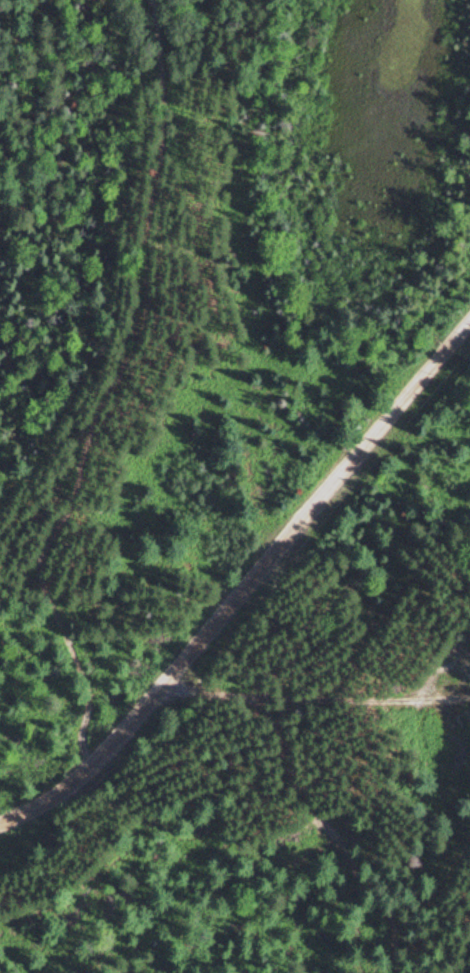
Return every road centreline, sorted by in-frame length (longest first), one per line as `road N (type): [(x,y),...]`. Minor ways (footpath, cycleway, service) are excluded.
road 1 (track): [(94,766),(84,743),(90,692),(41,580),(73,487),(73,446),(91,374),(112,355),(145,271),(156,54),(147,0)]
road 2 (residential): [(0,822),(94,766),(249,569),(469,317)]

